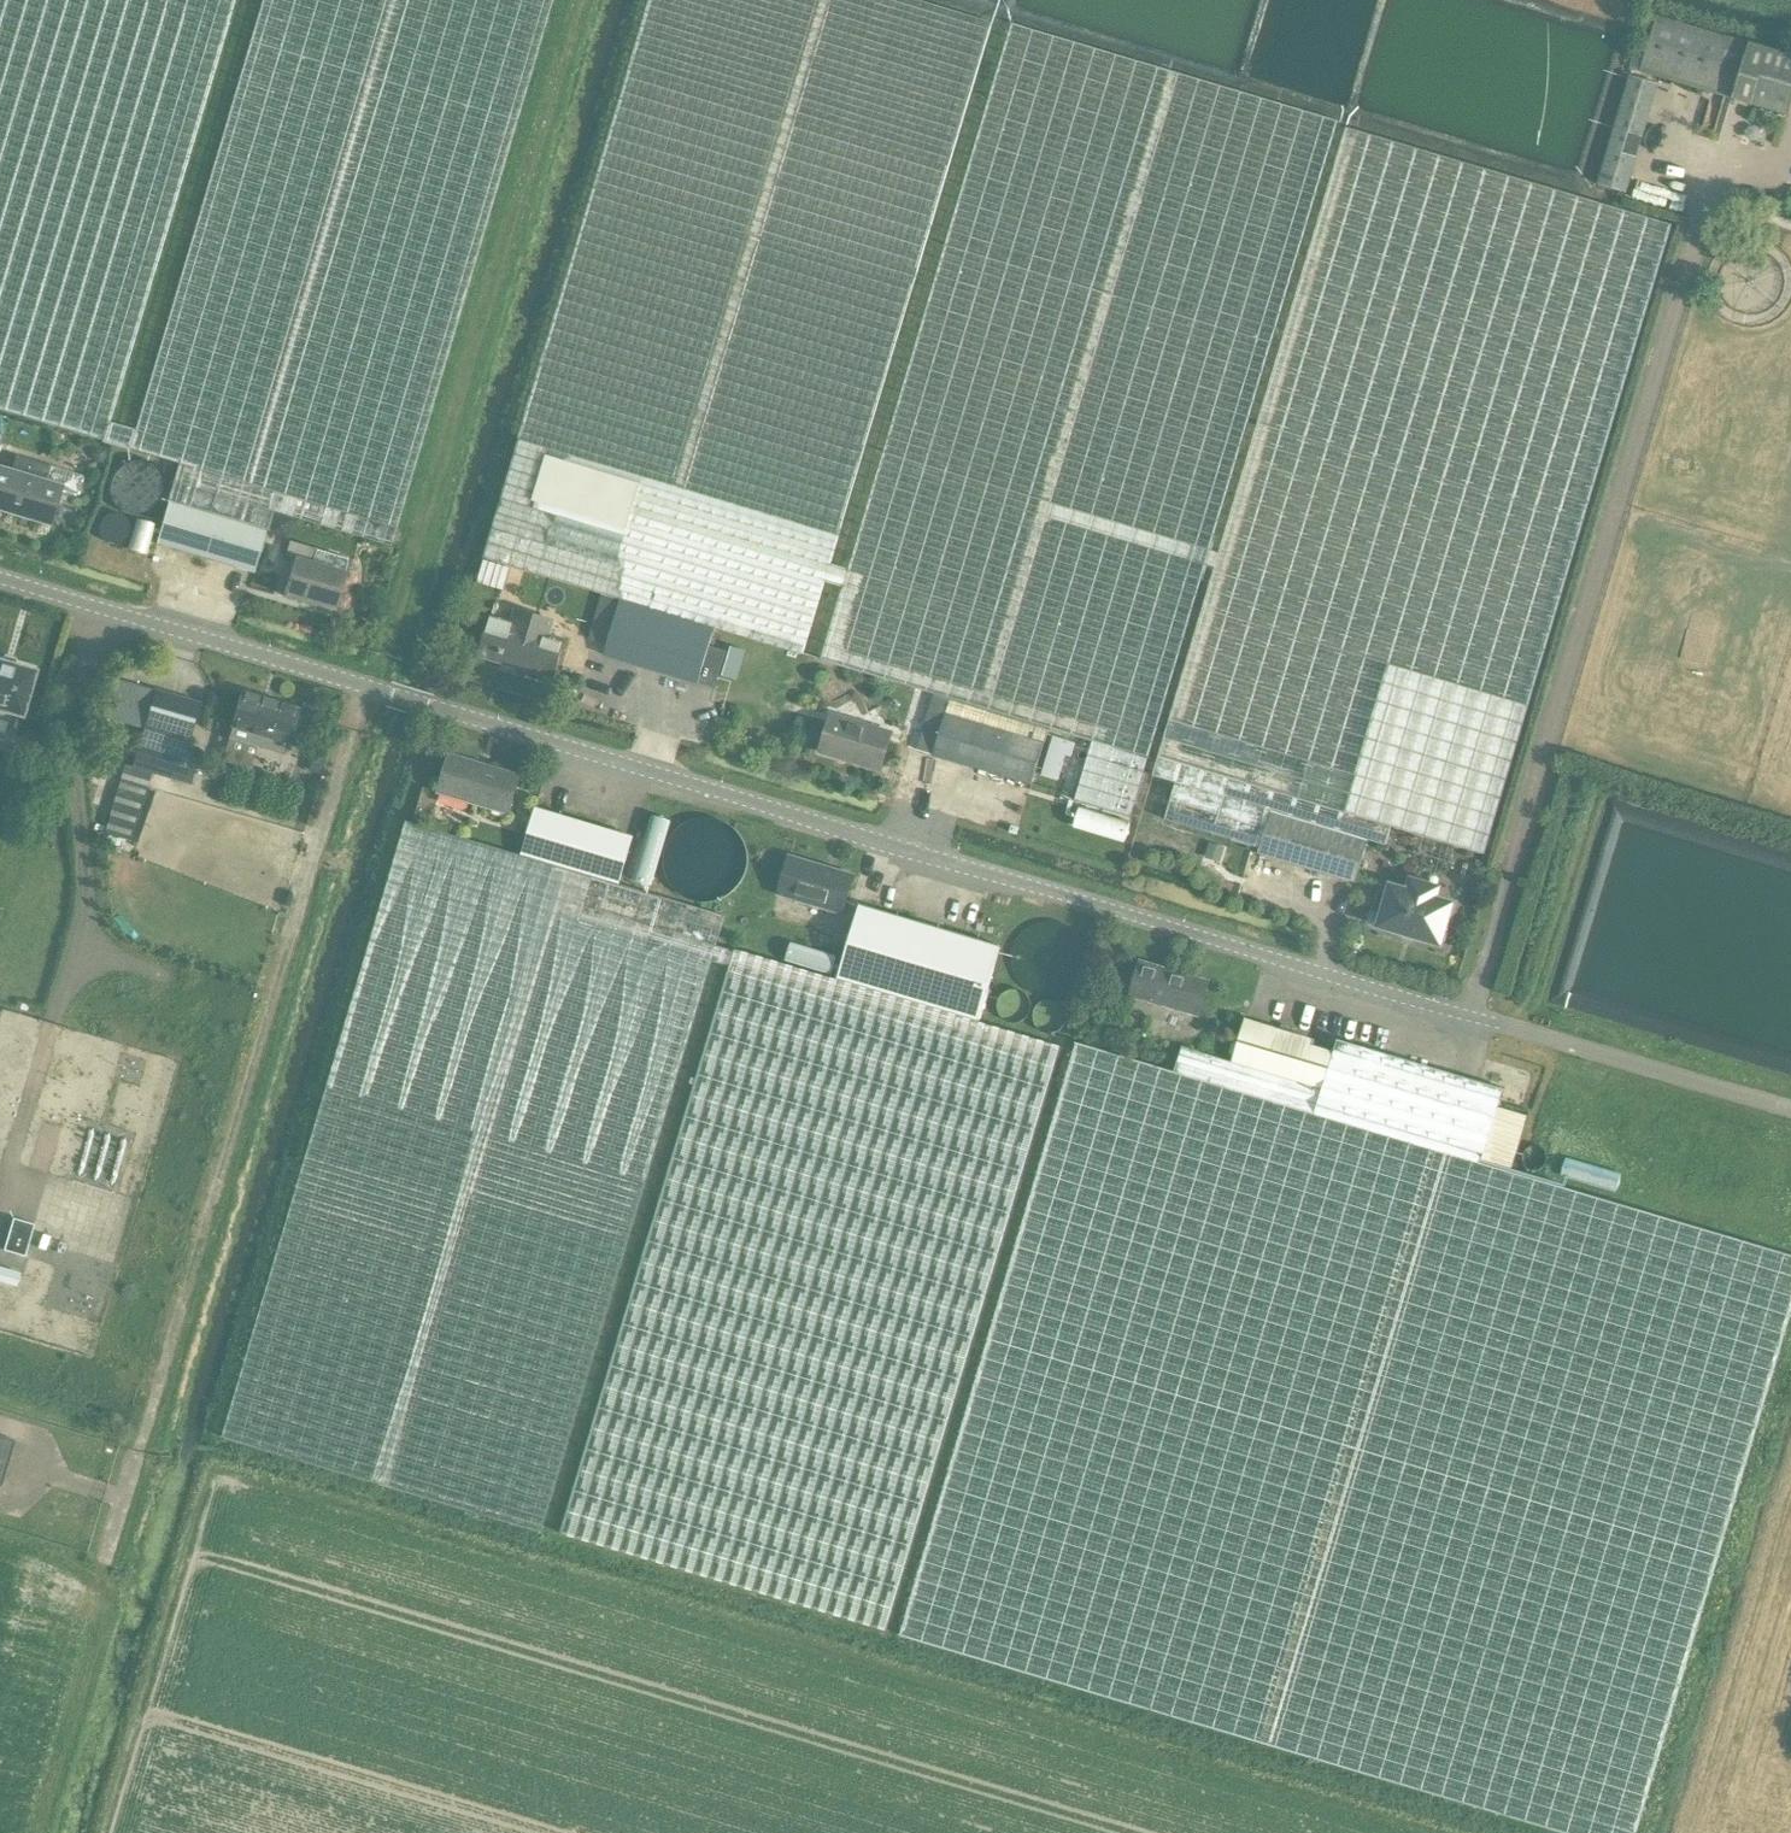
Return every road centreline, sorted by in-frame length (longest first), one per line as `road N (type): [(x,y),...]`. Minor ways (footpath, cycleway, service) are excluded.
road 1 (unclassified): [(1473,1022),(0,578)]

